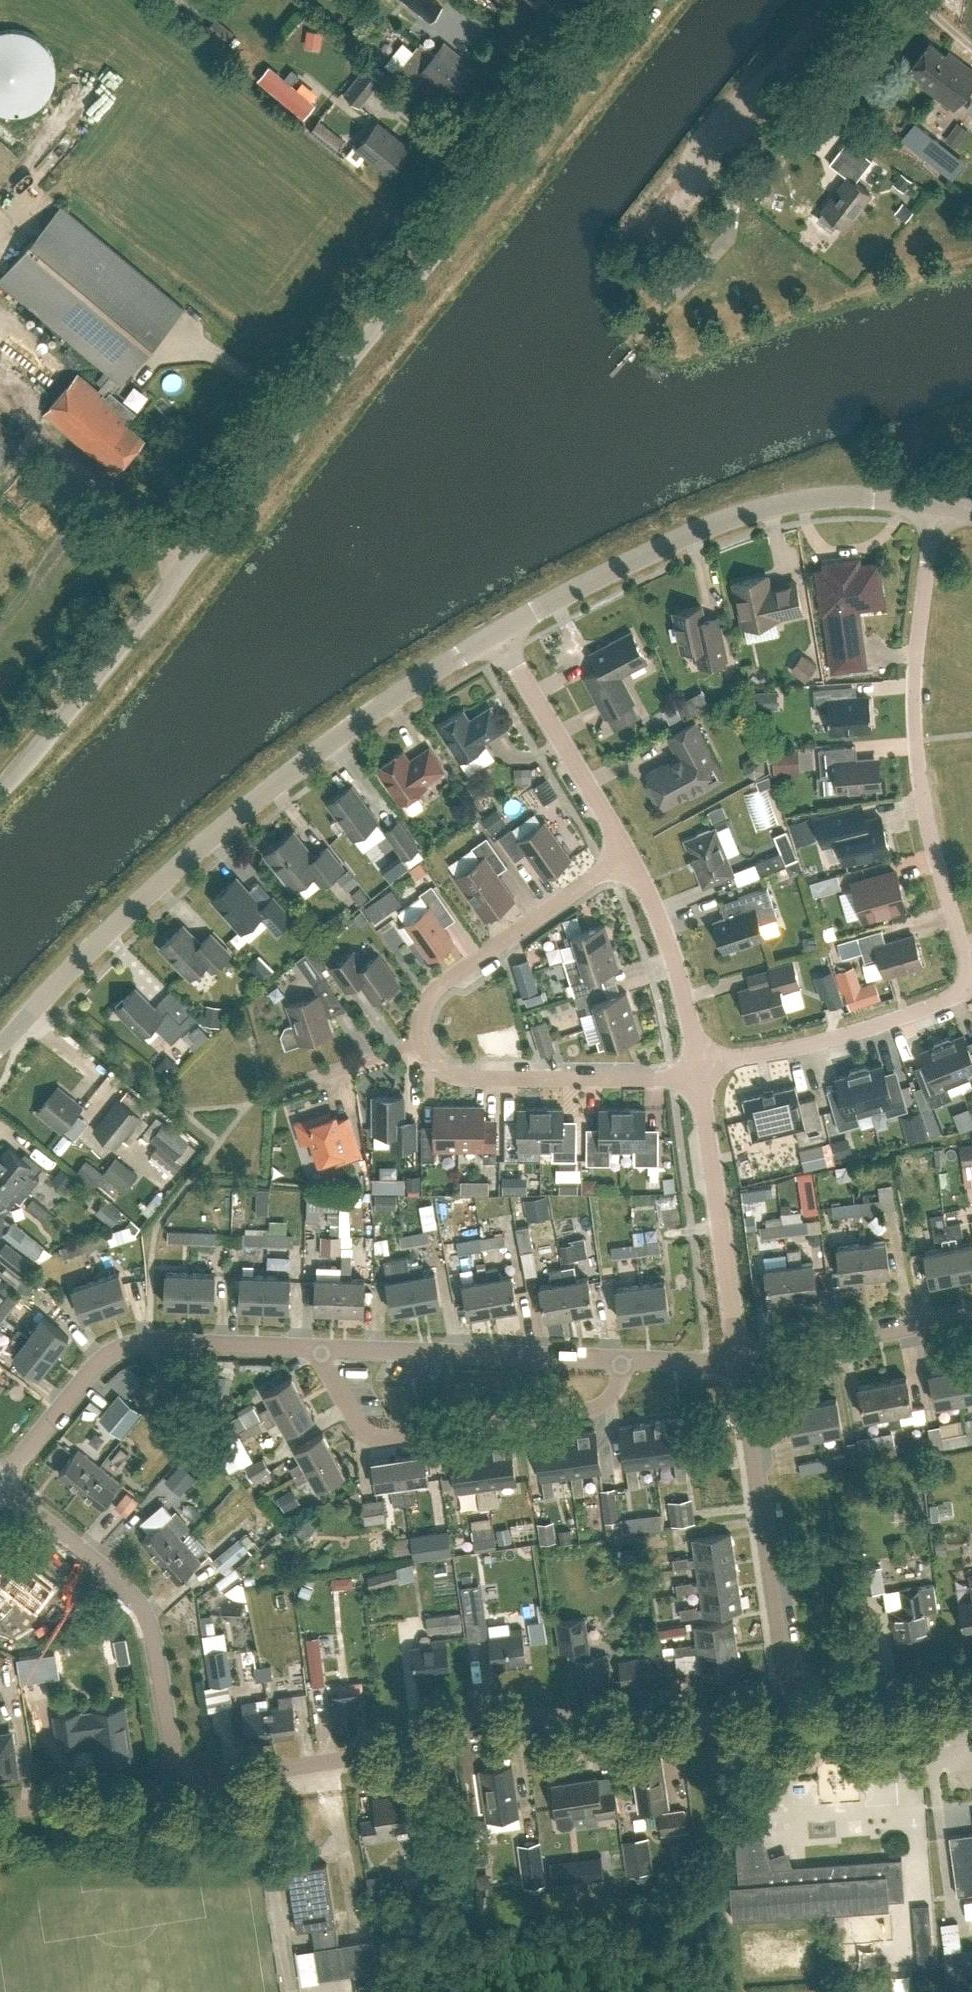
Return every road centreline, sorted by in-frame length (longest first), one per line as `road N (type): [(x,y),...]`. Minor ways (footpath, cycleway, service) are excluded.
road 1 (tertiary): [(636,0),(0,791)]
road 2 (residential): [(701,1069),(881,1025),(947,1002),(965,986),(914,731),(937,505)]
road 3 (tertiary): [(0,1047),(235,821),(405,692),(499,634)]
road 4 (residential): [(177,1786),(372,1754),(485,1713),(625,1724),(792,1716)]
road 5 (tertiary): [(499,634),(691,534),(772,507),(817,498),(937,505)]
road 6 (residential): [(322,1347),(321,1363),(354,1425),(387,1442),(586,1413),(613,1395),(624,1359)]
road 7 (residential): [(322,1347),(132,1345),(92,1371),(2,1482)]
road 8 (residential): [(177,1786),(143,1612),(129,1591),(2,1482)]
road 9 (residential): [(792,1716),(742,1365)]
road 10 (residential): [(624,1359),(322,1347)]
road 11 (residential): [(742,1365),(701,1069)]
road 12 (residential): [(701,1069),(659,1079),(471,1080),(439,1066),(424,1045)]
road 13 (residential): [(424,1045),(435,992),(627,854)]
road 14 (unclassified): [(653,210),(829,0)]
road 15 (track): [(630,347),(730,234),(725,123)]
road 16 (residential): [(627,854),(499,634)]
road 17 (residential): [(971,1320),(742,1365)]
road 18 (residential): [(701,1069),(665,932),(627,854)]
road 19 (residential): [(792,1716),(971,1702)]
road 20 (residential): [(0,1813),(177,1786)]

